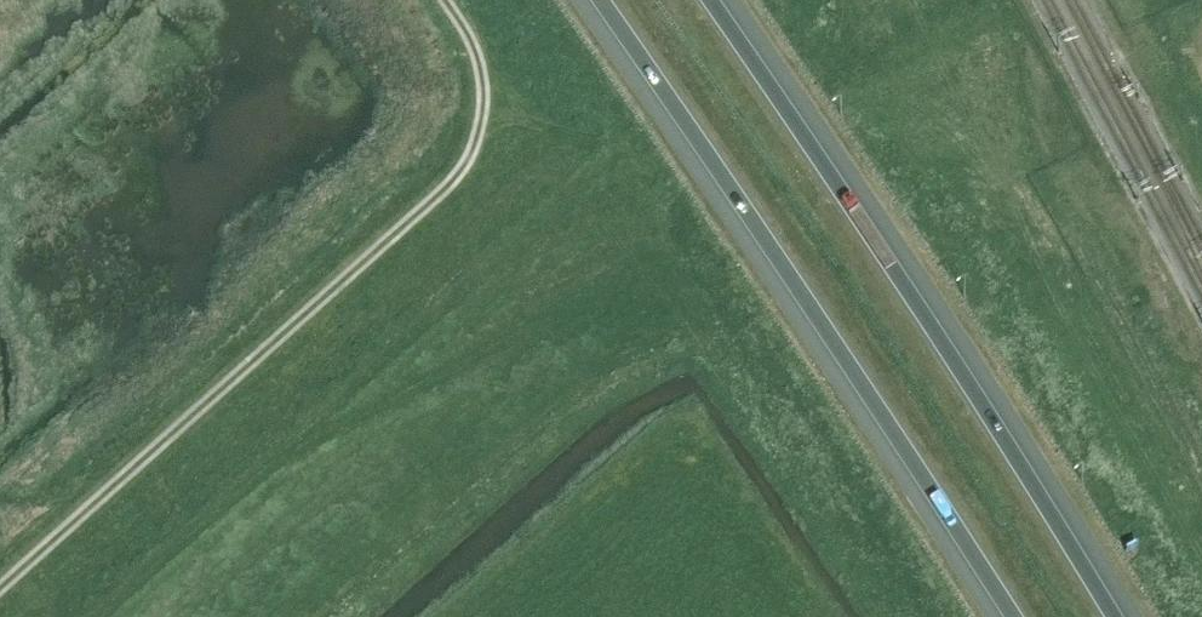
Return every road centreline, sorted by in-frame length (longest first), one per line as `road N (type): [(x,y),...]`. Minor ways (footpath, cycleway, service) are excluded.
road 1 (trunk): [(596,0),(1008,616)]
road 2 (trunk): [(1112,616),(704,0)]
road 3 (track): [(97,616),(500,257),(654,179)]
road 4 (track): [(527,329),(278,455)]

